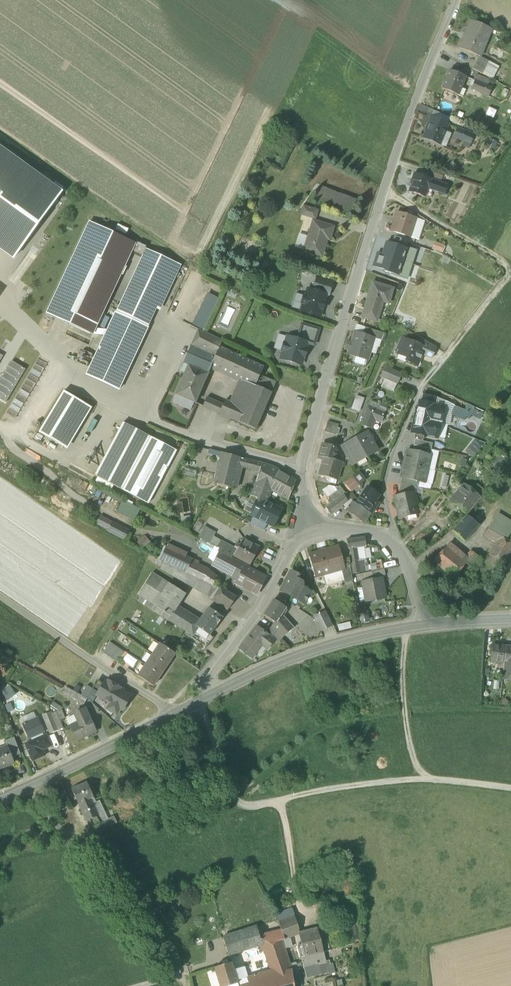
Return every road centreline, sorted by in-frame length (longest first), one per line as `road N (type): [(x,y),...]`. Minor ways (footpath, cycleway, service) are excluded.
road 1 (residential): [(457,0),(383,190),(313,431),(305,474),(313,530)]
road 2 (unclassified): [(199,701),(230,789),(246,805),(322,788),(427,779),(510,790)]
road 3 (secondary): [(199,701),(325,646),(426,625)]
road 4 (track): [(26,789),(171,974)]
road 5 (residential): [(400,553),(384,483),(420,387),(446,354)]
road 6 (unclassified): [(0,597),(174,714)]
road 7 (residential): [(313,530),(286,557),(199,701)]
road 8 (secondary): [(0,798),(174,714)]
road 9 (track): [(407,628),(406,721),(413,759),(427,779)]
road 10 (track): [(510,265),(383,190)]

